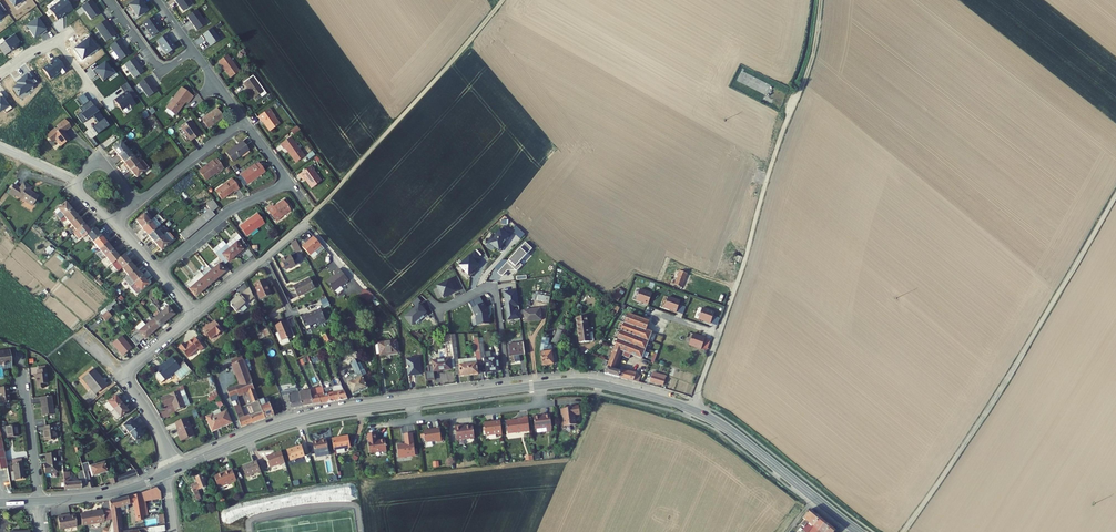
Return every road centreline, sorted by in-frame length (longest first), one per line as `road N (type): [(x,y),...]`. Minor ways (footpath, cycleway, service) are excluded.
road 1 (track): [(1115,194),(1013,370),(903,531)]
road 2 (tertiary): [(509,390),(311,417),(175,470)]
road 3 (track): [(502,0),(338,186)]
road 4 (tertiary): [(691,410),(728,429),(859,531)]
road 5 (residential): [(195,314),(125,376),(175,470)]
road 6 (residential): [(338,186),(195,314)]
road 7 (tertiary): [(691,410),(590,385),(509,390)]
road 8 (residential): [(438,310),(493,288),(509,390)]
road 9 (residential): [(158,271),(228,212),(290,182)]
road 10 (residential): [(136,204),(244,120)]
road 11 (tertiary): [(39,501),(107,494),(166,474)]
road 12 (residential): [(39,501),(23,374)]

